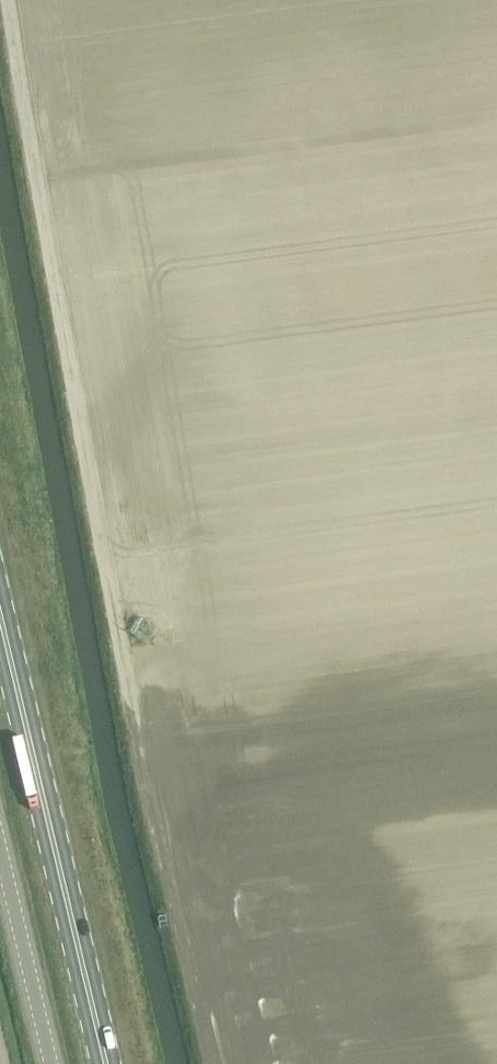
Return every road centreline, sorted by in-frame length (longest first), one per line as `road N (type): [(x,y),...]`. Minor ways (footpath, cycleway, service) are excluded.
road 1 (track): [(213,1063),(73,392),(11,0)]
road 2 (primary): [(106,1063),(0,611)]
road 3 (unclassified): [(51,1063),(0,848)]

